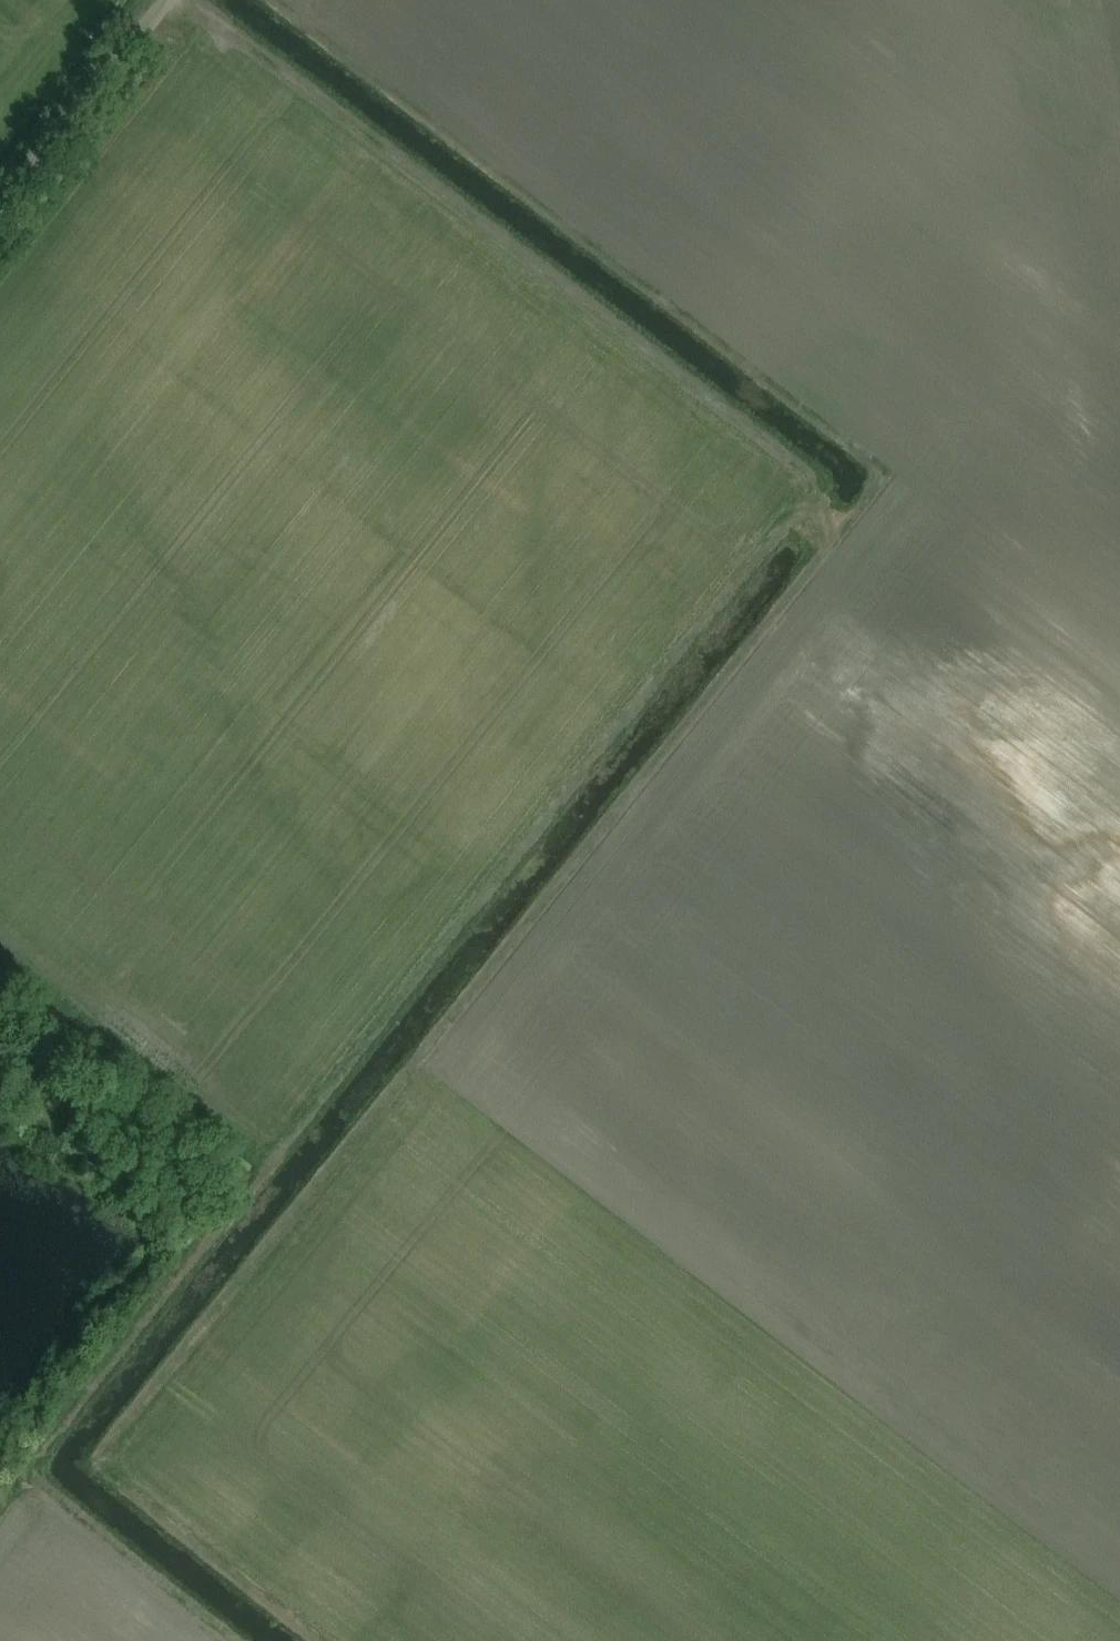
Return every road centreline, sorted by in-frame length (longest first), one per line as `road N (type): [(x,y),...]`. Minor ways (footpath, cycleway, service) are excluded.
road 1 (unclassified): [(0,209),(169,0)]

